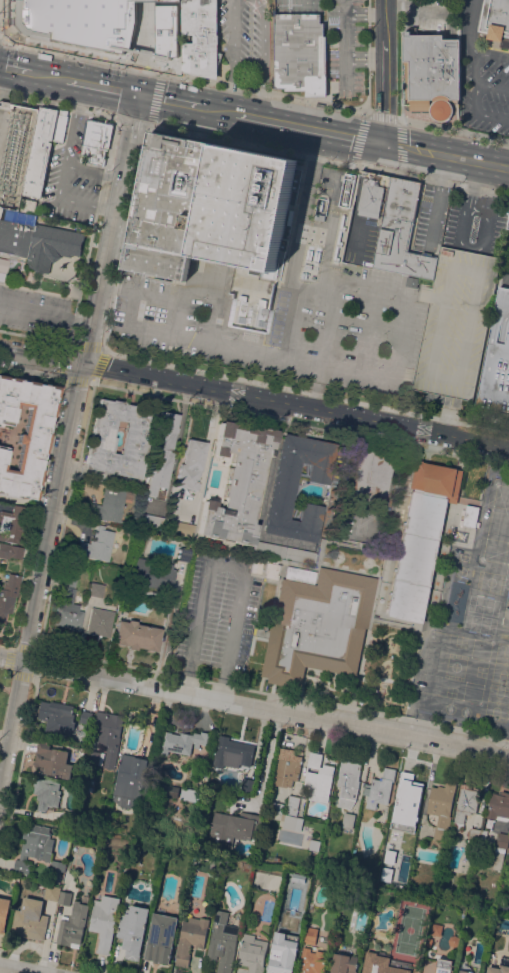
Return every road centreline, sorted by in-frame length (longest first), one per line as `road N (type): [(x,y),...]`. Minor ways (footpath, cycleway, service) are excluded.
road 1 (residential): [(0,778),(137,93)]
road 2 (residential): [(508,449),(0,348)]
road 3 (residential): [(426,743),(25,665)]
road 4 (primary): [(381,142),(235,113)]
road 5 (residential): [(381,142),(385,0)]

